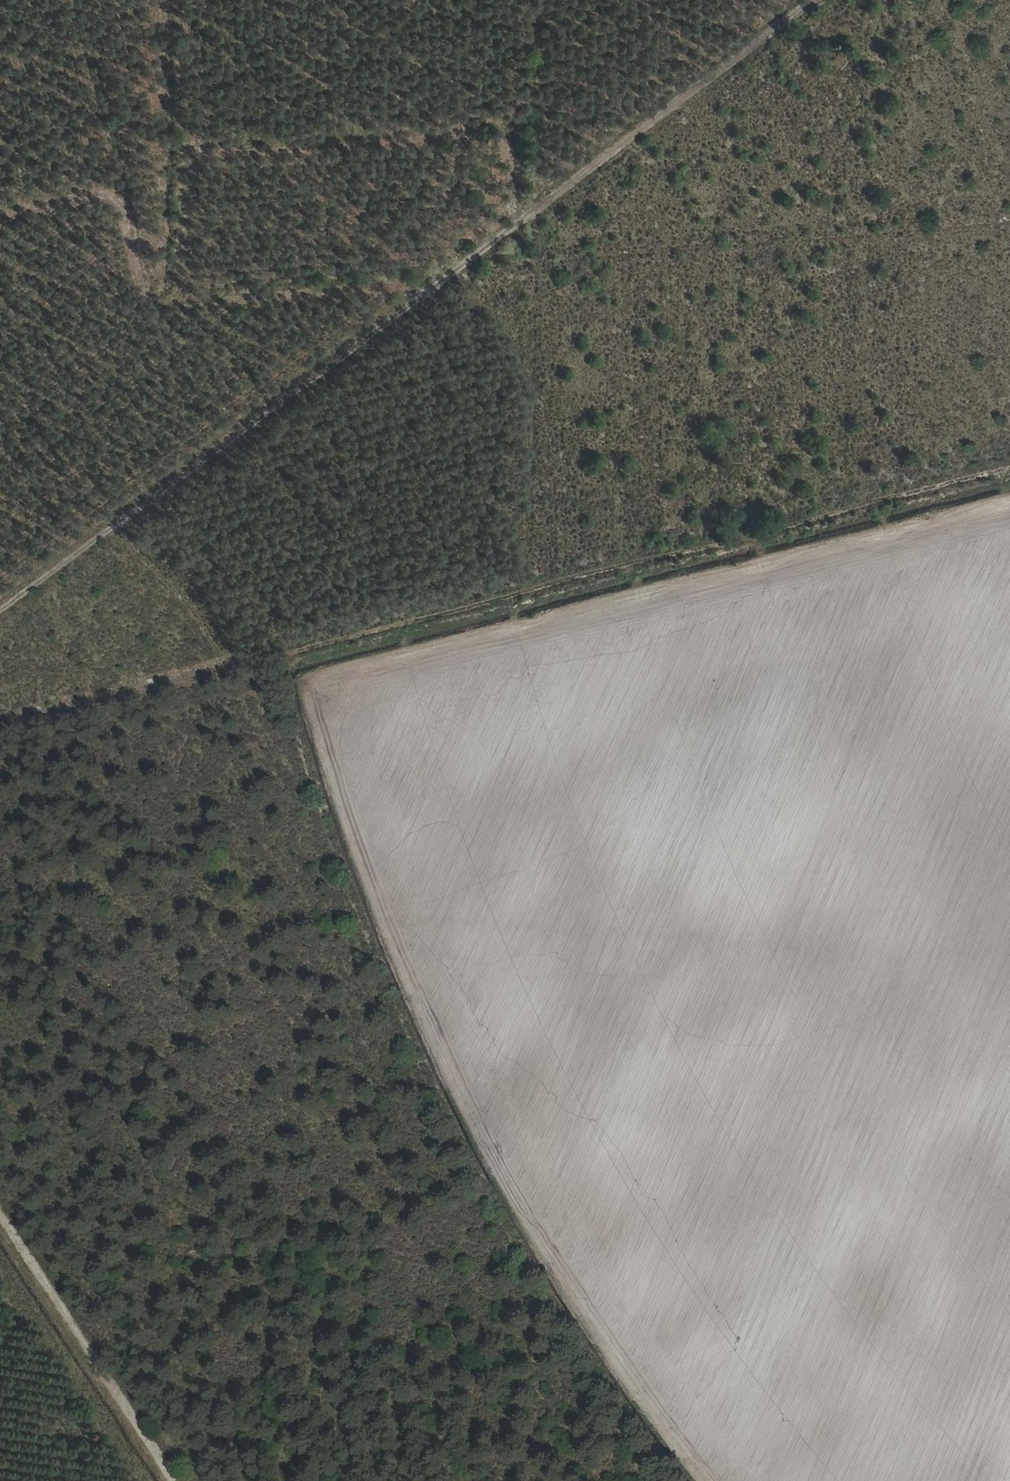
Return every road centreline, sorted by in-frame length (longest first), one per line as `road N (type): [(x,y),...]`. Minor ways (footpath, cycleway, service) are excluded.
road 1 (track): [(0,609),(817,0)]
road 2 (track): [(0,1215),(175,1480)]

